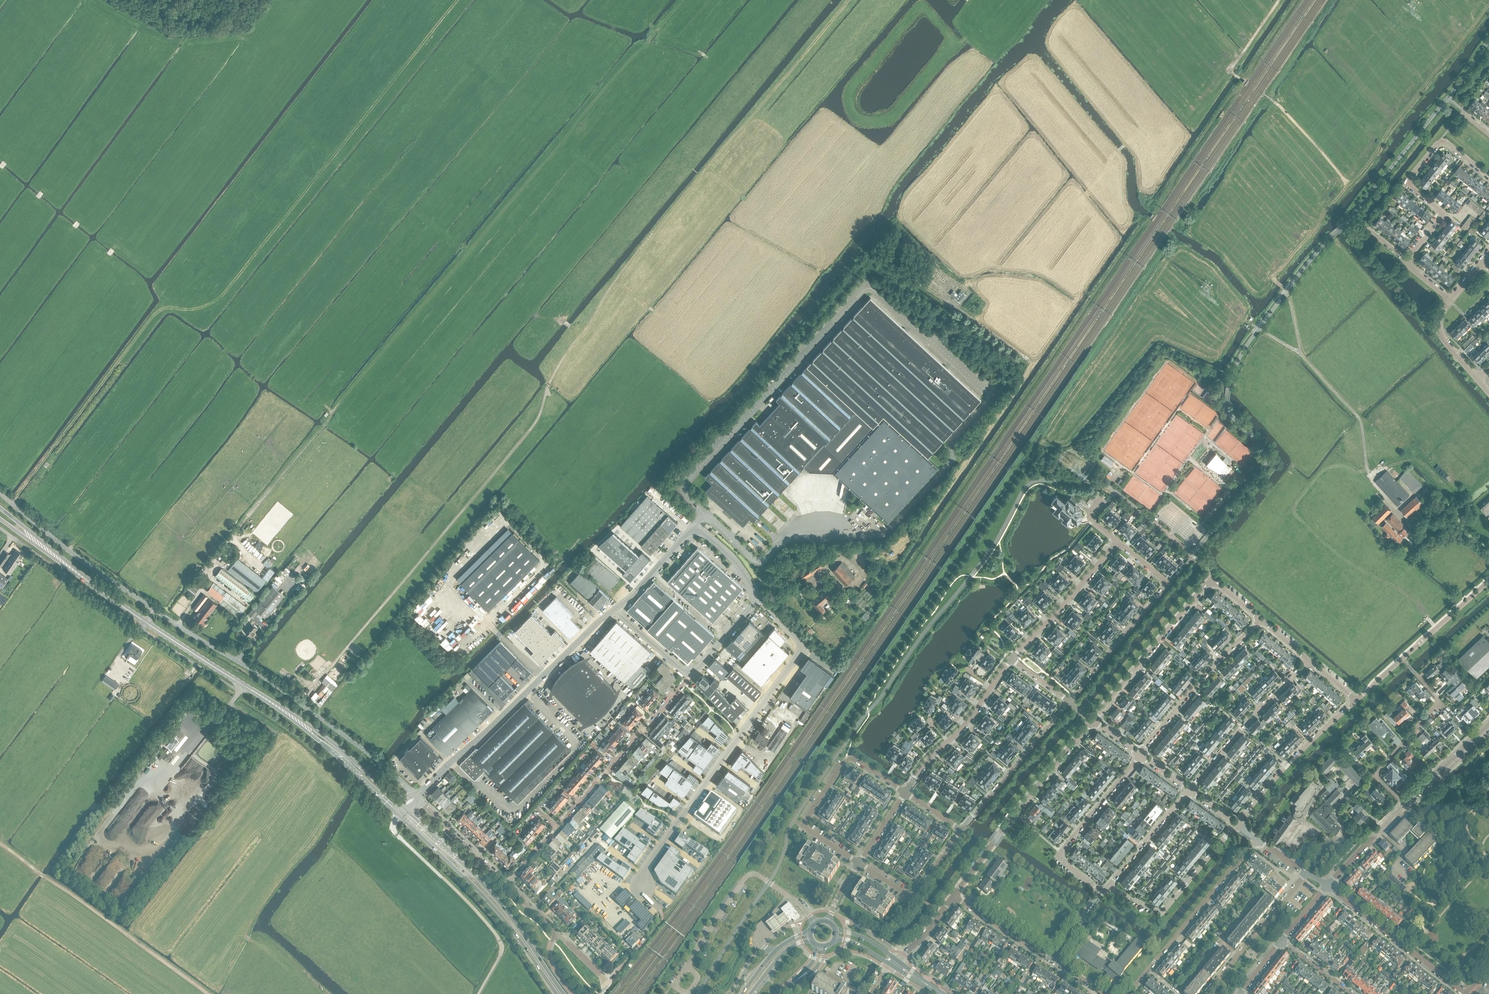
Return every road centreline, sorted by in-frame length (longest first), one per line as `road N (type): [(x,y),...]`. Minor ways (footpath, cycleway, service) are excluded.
road 1 (track): [(1297,0),(896,589)]
road 2 (track): [(12,503),(159,310),(222,295),(458,0)]
road 3 (track): [(301,704),(538,420),(548,385),(614,283),(664,316)]
road 4 (unclassified): [(760,598),(803,650),(647,866),(642,887),(661,911)]
road 5 (track): [(614,283),(849,0)]
road 6 (residential): [(416,796),(289,695),(154,610)]
road 7 (residential): [(508,885),(690,672)]
road 8 (unclassified): [(416,796),(614,610)]
road 9 (track): [(207,993),(0,844)]
road 10 (secondary): [(564,993),(504,908),(405,808)]
road 11 (secondary): [(399,815),(502,917),(557,993)]
road 12 (residential): [(954,898),(1093,721)]
road 13 (residential): [(1407,262),(1444,215),(1409,182),(1436,145),(1450,144),(1488,176)]
road 14 (residential): [(906,793),(845,760),(802,826),(859,863)]
road 15 (unclassified): [(614,610),(695,530),(735,562),(760,598)]
road 16 (track): [(1408,525),(1368,472),(1361,420),(1302,354)]
road 17 (track): [(1302,354),(1287,291),(1274,276),(1349,184)]
road 18 (track): [(1349,184),(1473,23)]
road 19 (residential): [(154,610),(0,493)]
road 20 (residential): [(1405,805),(1378,771),(1439,699),(1403,658)]
road 21 (residential): [(1141,755),(1060,855),(1101,892)]
road 22 (residential): [(1093,721),(1213,584)]
road 23 (residential): [(1262,620),(1139,754)]
road 24 (secondary): [(405,808),(339,748),(263,697)]
road 25 (secondary): [(263,697),(399,815)]
road 26 (residential): [(1189,790),(1309,660)]
road 27 (residential): [(1236,824),(1161,912),(1109,886)]
road 28 (residential): [(1357,700),(1236,824)]
road 29 (residential): [(1464,993),(1328,886)]
road 30 (residential): [(906,793),(1012,659)]
road 31 (residential): [(1149,969),(1257,840)]
road 32 (residential): [(1070,702),(962,831)]
road 33 (residential): [(1012,659),(1118,542)]
road 34 (residential): [(1305,874),(1206,993)]
road 35 (residential): [(1169,584),(1070,702)]
road 36 (track): [(1349,184),(1274,101),(1243,81)]
road 37 (residential): [(608,983),(508,885)]
road 38 (residential): [(146,622),(141,629),(191,662),(240,691),(244,685)]
road 39 (residential): [(508,885),(416,796)]
road 40 (residential): [(1109,886),(1189,790)]

